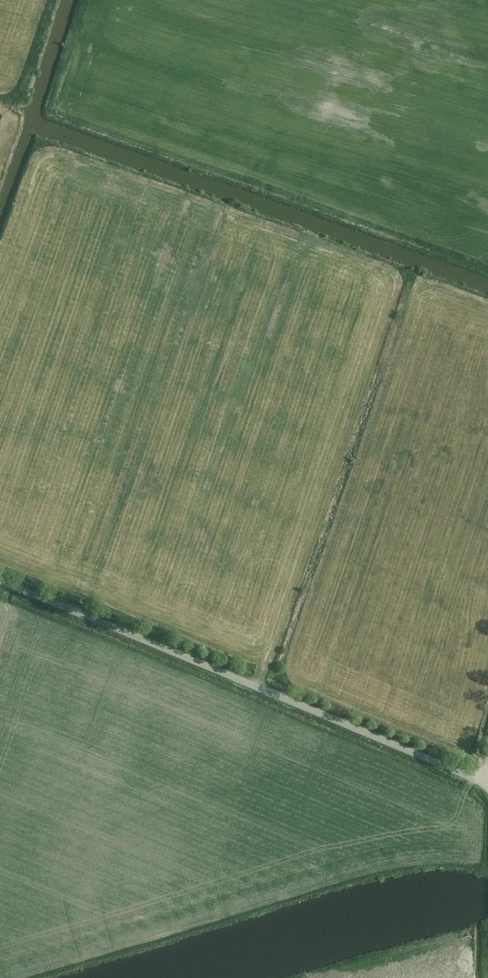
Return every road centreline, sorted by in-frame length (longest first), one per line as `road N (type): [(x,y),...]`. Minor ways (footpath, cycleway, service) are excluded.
road 1 (track): [(487,783),(0,578)]

